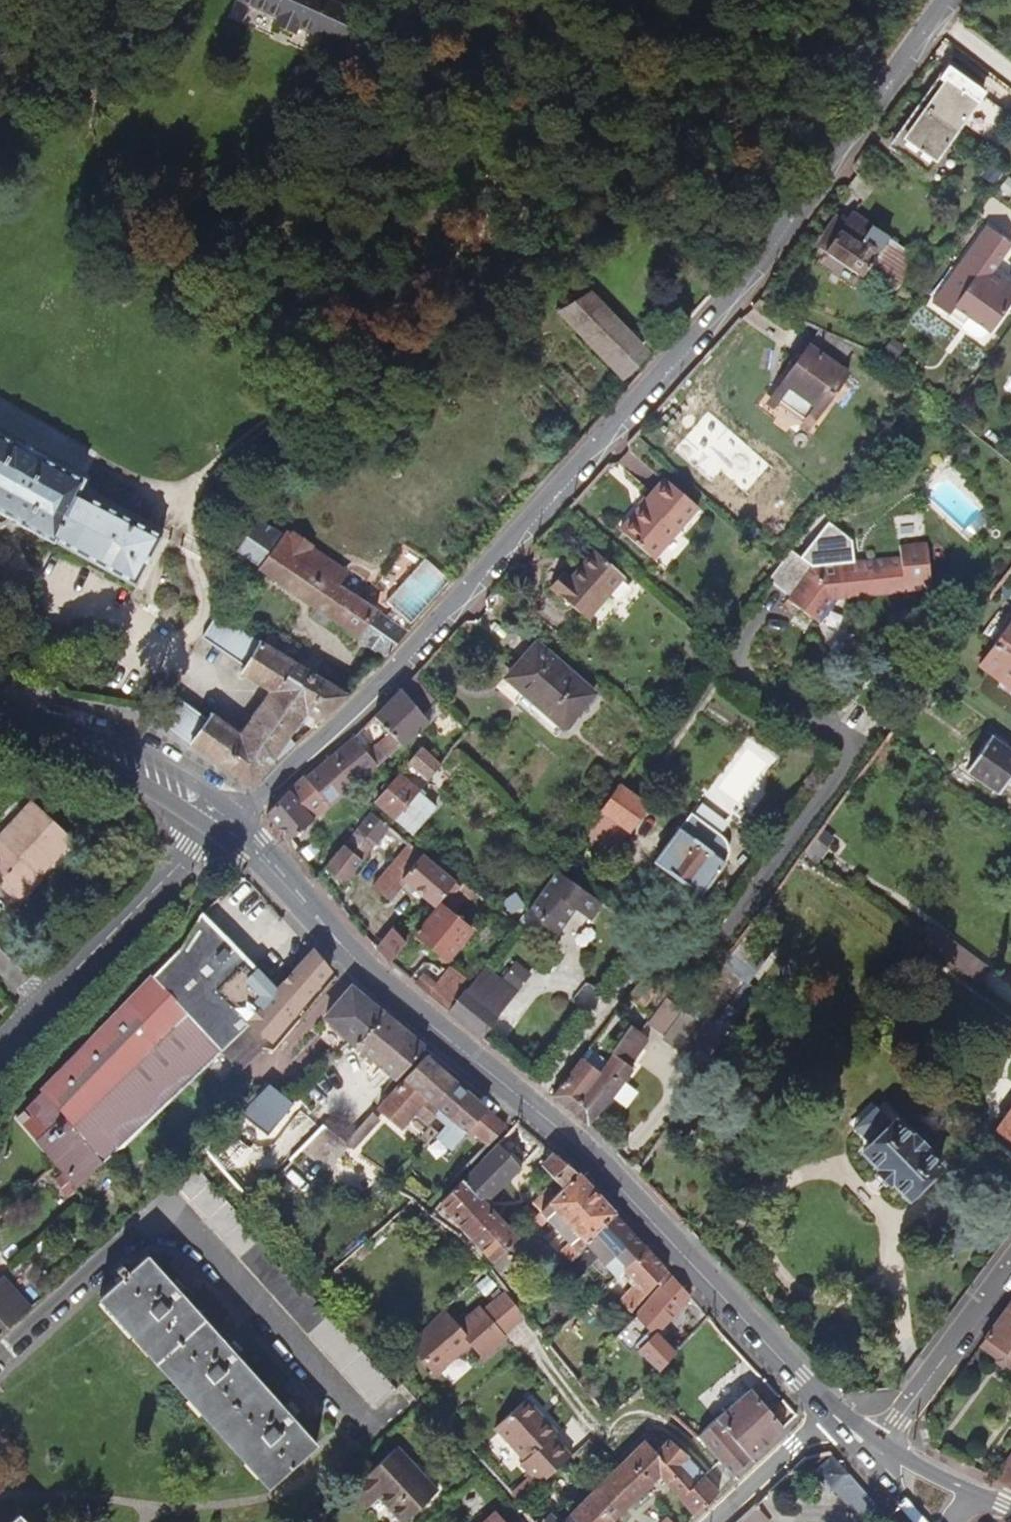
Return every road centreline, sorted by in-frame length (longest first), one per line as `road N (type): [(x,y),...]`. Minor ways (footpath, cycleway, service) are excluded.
road 1 (residential): [(935,18),(727,302),(371,696),(268,796),(221,821)]
road 2 (primary): [(830,1414),(561,1129),(408,1007),(221,821)]
road 3 (residential): [(0,1361),(162,1216),(360,1428)]
road 4 (residential): [(221,821),(46,1003)]
road 5 (primary): [(221,821),(138,765),(0,716)]
road 6 (residential): [(874,1455),(1010,1268)]
road 7 (residential): [(714,1521),(830,1414)]

